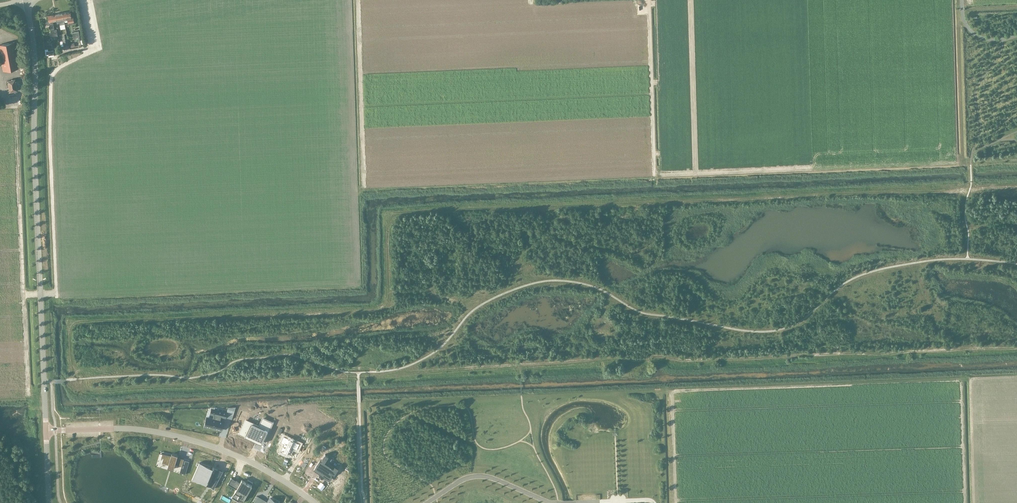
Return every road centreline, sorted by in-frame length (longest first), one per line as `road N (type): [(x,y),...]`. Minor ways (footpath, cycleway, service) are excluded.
road 1 (track): [(952,191),(394,213),(383,306),(77,323),(68,380)]
road 2 (track): [(1016,347),(598,359),(377,376)]
road 3 (track): [(538,207),(552,233),(577,247),(637,260),(652,285),(685,286),(728,310),(779,278),(871,320),(903,318),(947,350),(1016,340)]
road 4 (unclassified): [(46,431),(35,63),(26,0)]
road 5 (unclassified): [(46,431),(134,429),(197,442),(253,463),(315,502)]
road 6 (track): [(339,378),(88,388)]
road 7 (track): [(154,319),(204,338),(355,311)]
road 8 (track): [(963,18),(964,163),(994,161)]
road 9 (track): [(422,371),(448,354),(465,303),(389,291)]

